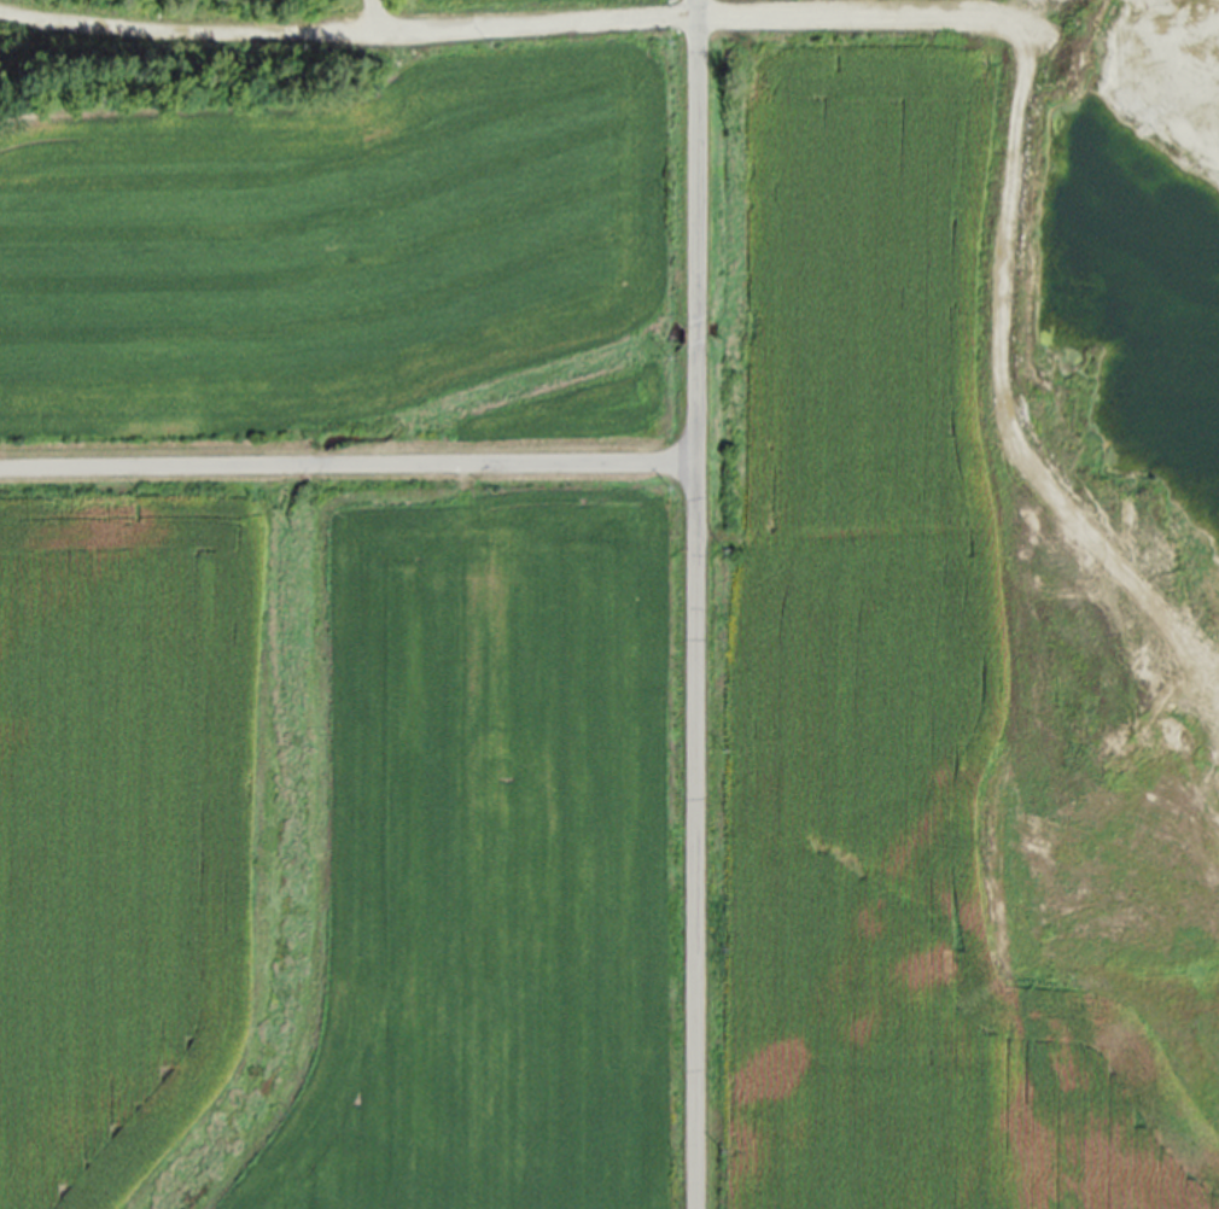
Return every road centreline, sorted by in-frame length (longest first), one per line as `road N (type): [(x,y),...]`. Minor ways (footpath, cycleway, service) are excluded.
road 1 (residential): [(698,1208),(699,0)]
road 2 (residential): [(699,462),(0,469)]

